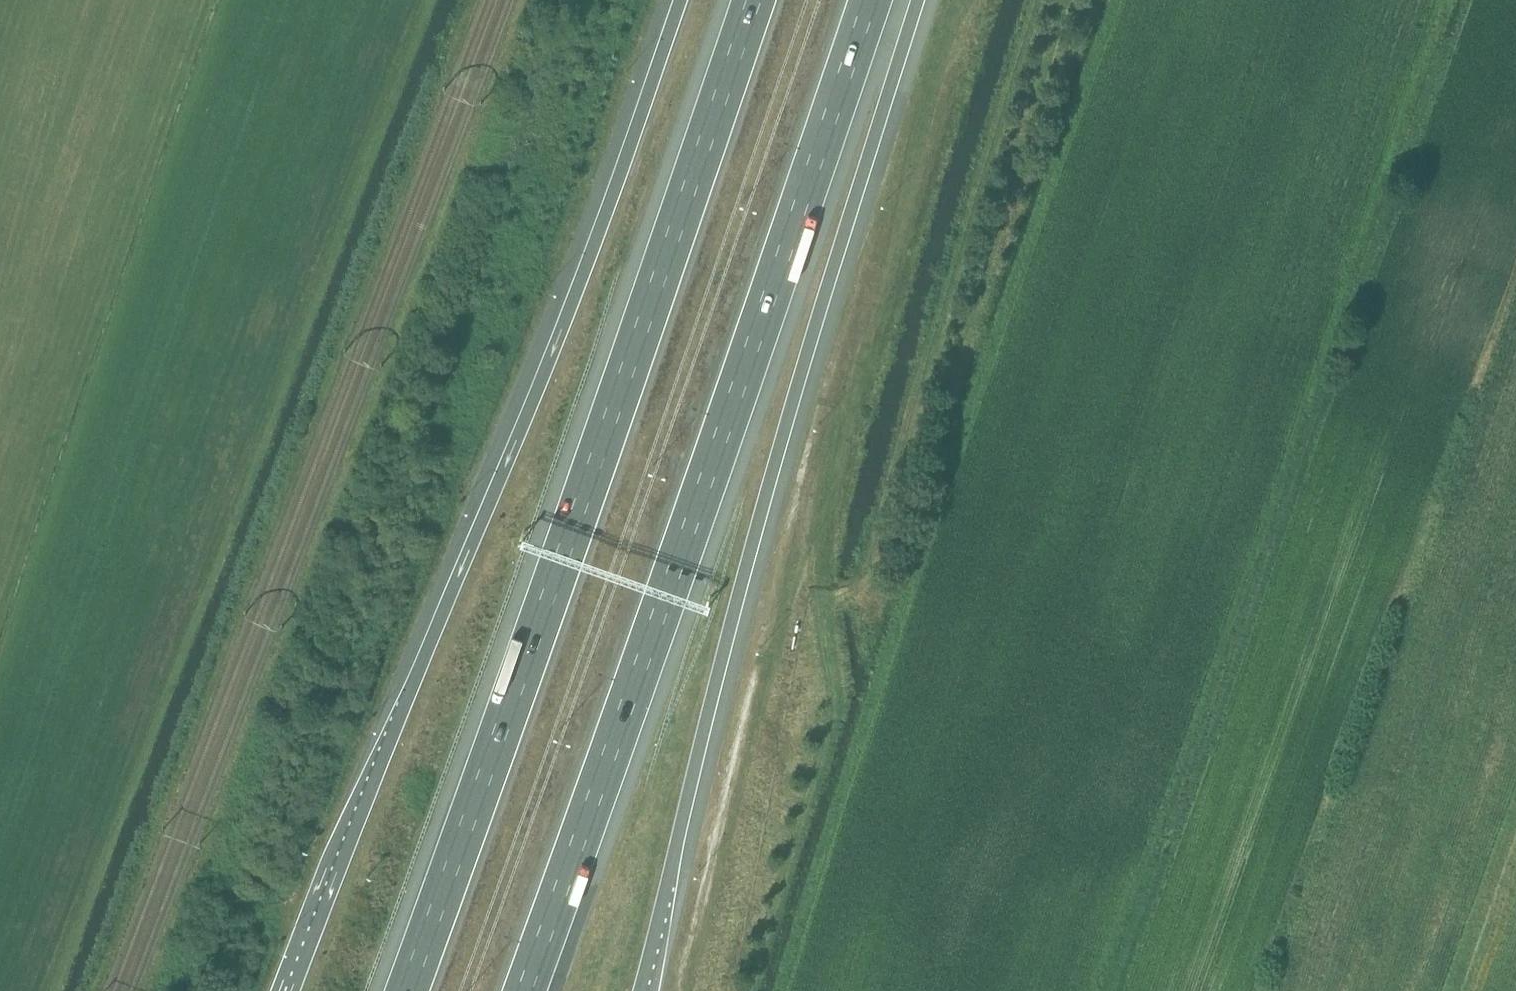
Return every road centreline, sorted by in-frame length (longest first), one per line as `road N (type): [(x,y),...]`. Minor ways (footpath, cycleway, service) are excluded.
road 1 (track): [(745,990),(825,741),(829,698),(813,627),(825,605),(864,594),(896,547),(1019,189),(1016,159),(1058,0)]
road 2 (motorway): [(682,0),(537,392),(294,990)]
road 3 (motorway): [(756,0),(408,990)]
road 4 (motorway): [(525,990),(872,0)]
road 5 (motorway): [(640,990),(771,487),(918,0)]

